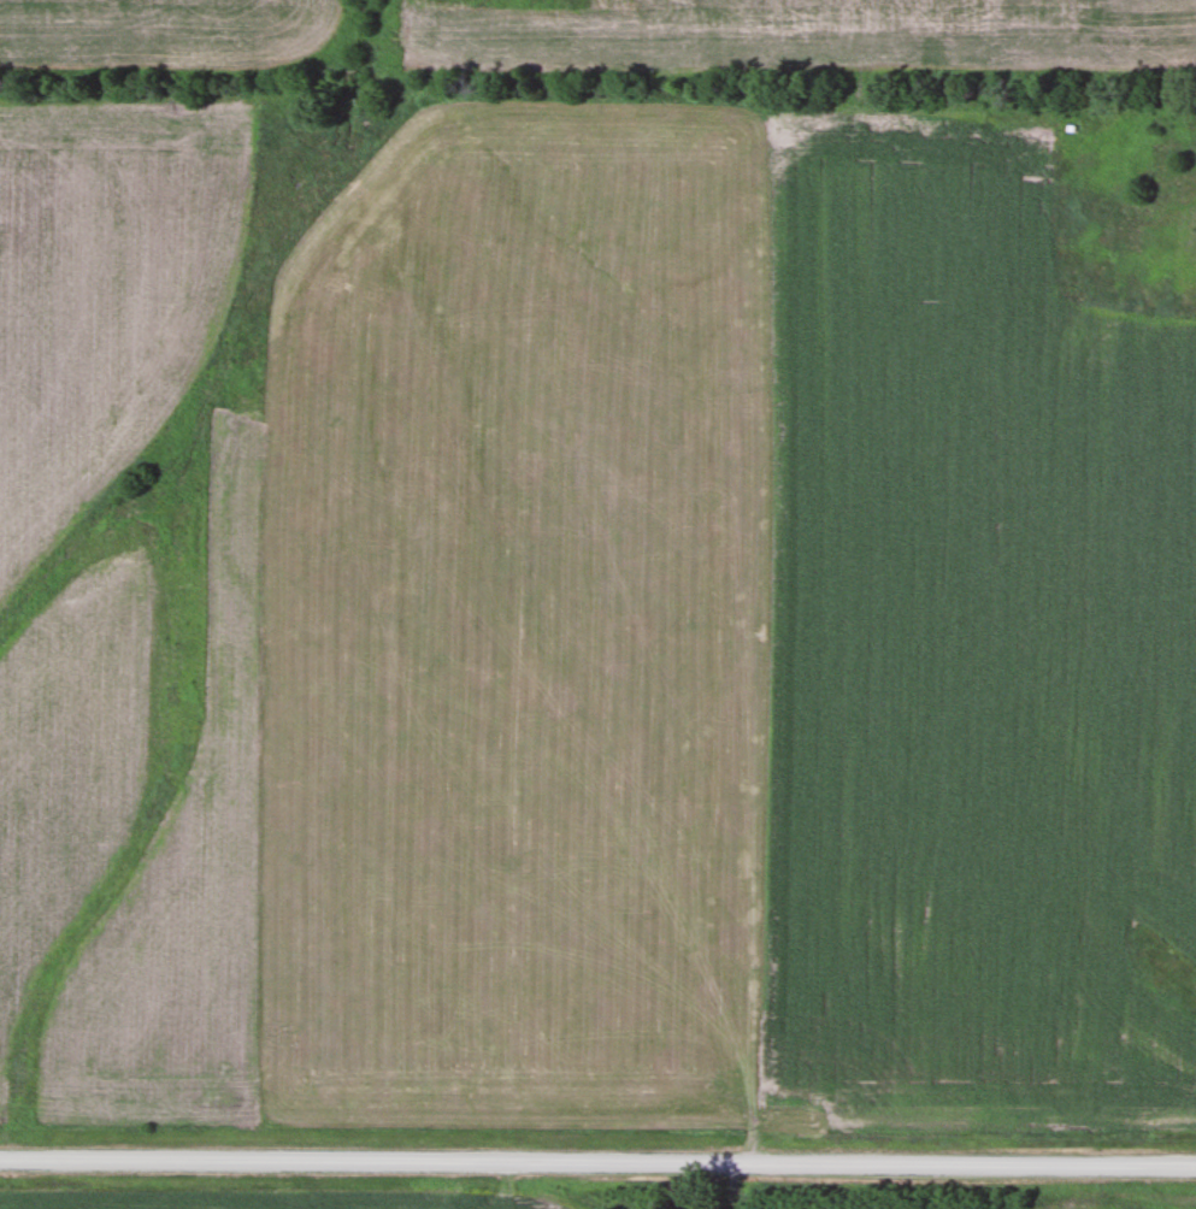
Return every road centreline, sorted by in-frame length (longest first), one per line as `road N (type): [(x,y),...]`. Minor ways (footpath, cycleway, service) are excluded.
road 1 (residential): [(0,1159),(1195,1171)]

